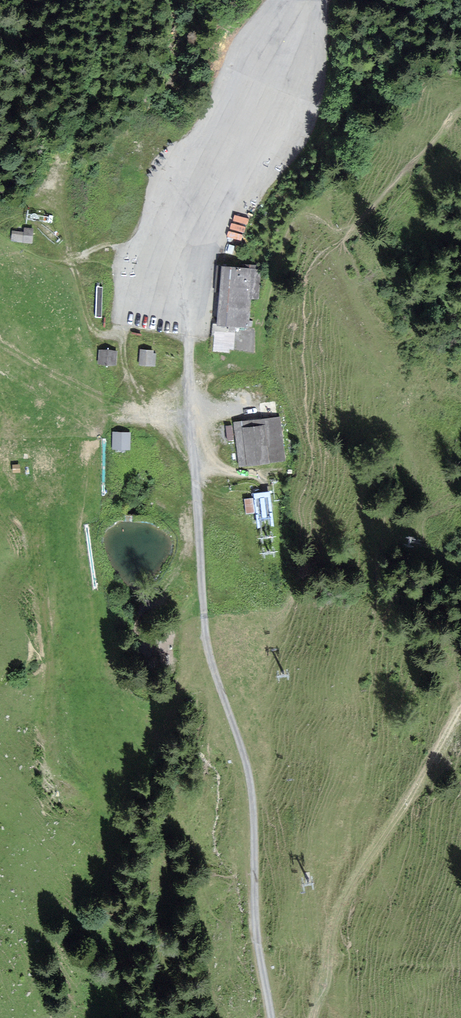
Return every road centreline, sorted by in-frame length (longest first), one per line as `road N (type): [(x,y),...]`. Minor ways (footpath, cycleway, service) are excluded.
road 1 (unclassified): [(189,335),(206,641),(249,783),(256,933),(269,1017)]
road 2 (tertiary): [(299,0),(217,213),(189,335)]
road 3 (track): [(315,1017),(354,881),(460,709)]

